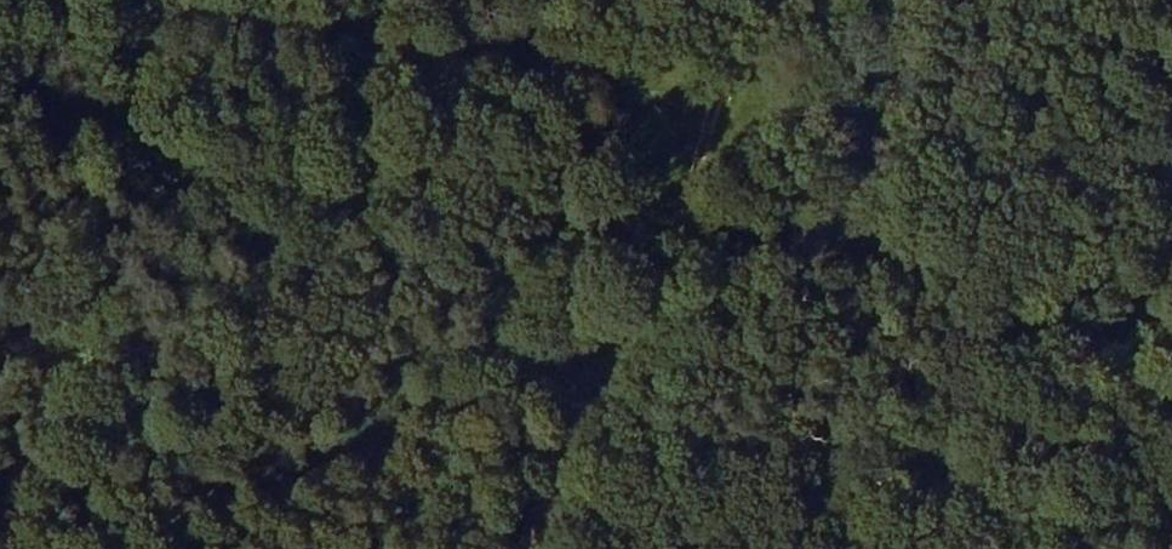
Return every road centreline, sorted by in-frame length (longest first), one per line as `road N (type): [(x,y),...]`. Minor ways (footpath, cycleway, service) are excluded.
road 1 (track): [(76,0),(715,117),(1171,186)]
road 2 (track): [(769,0),(513,548)]

